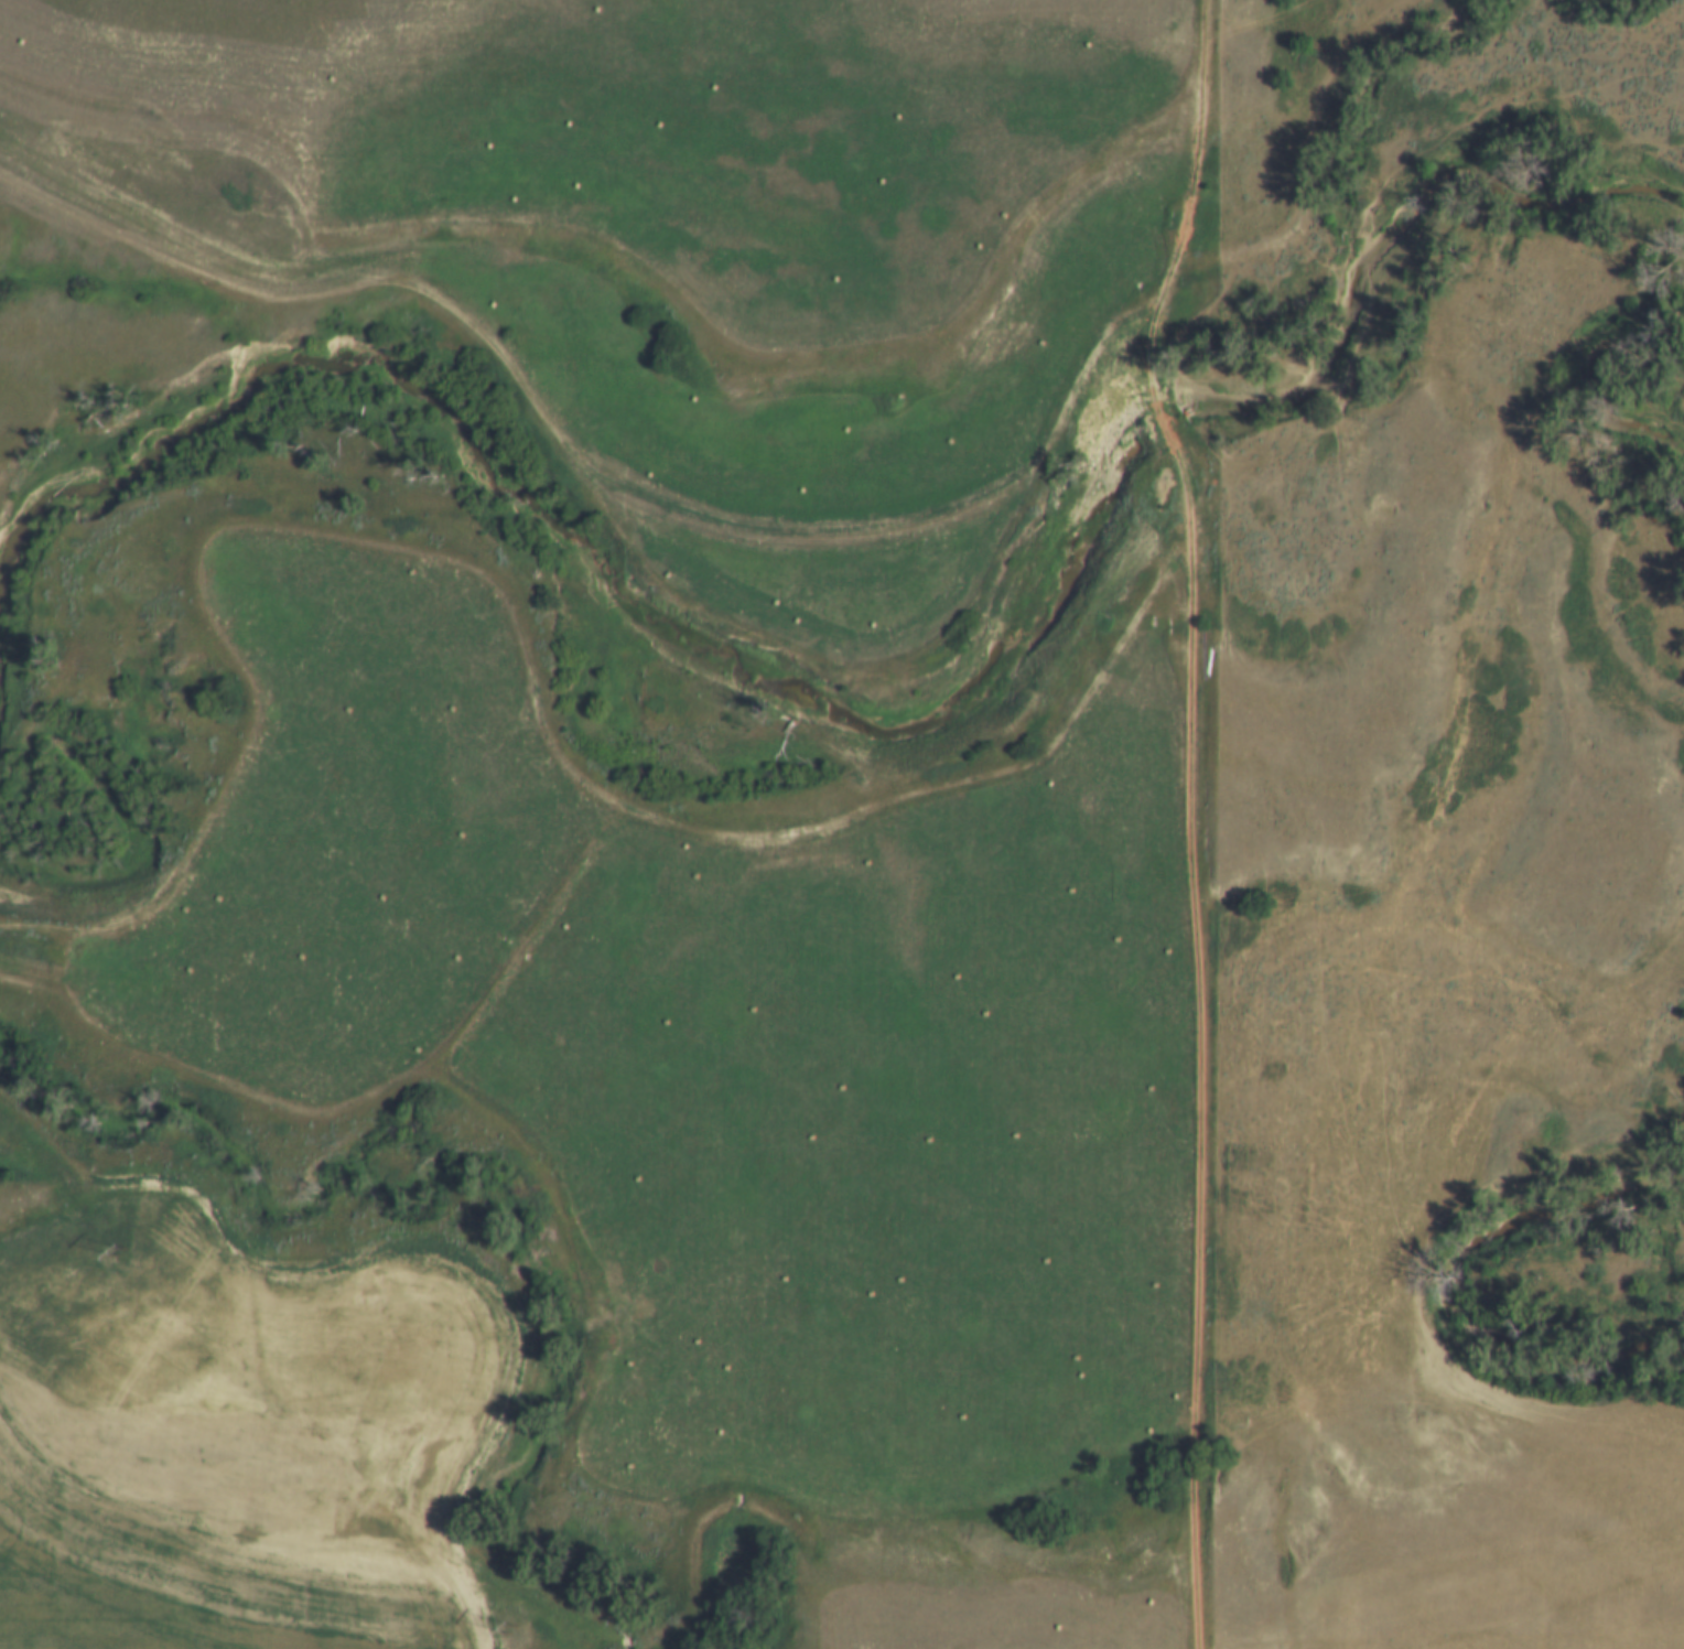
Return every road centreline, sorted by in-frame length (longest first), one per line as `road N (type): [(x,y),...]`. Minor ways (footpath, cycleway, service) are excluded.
road 1 (track): [(1198,1648),(1202,1068),(1189,784),(1195,621),(1190,531),(1144,360),(1192,201),(1208,0)]

